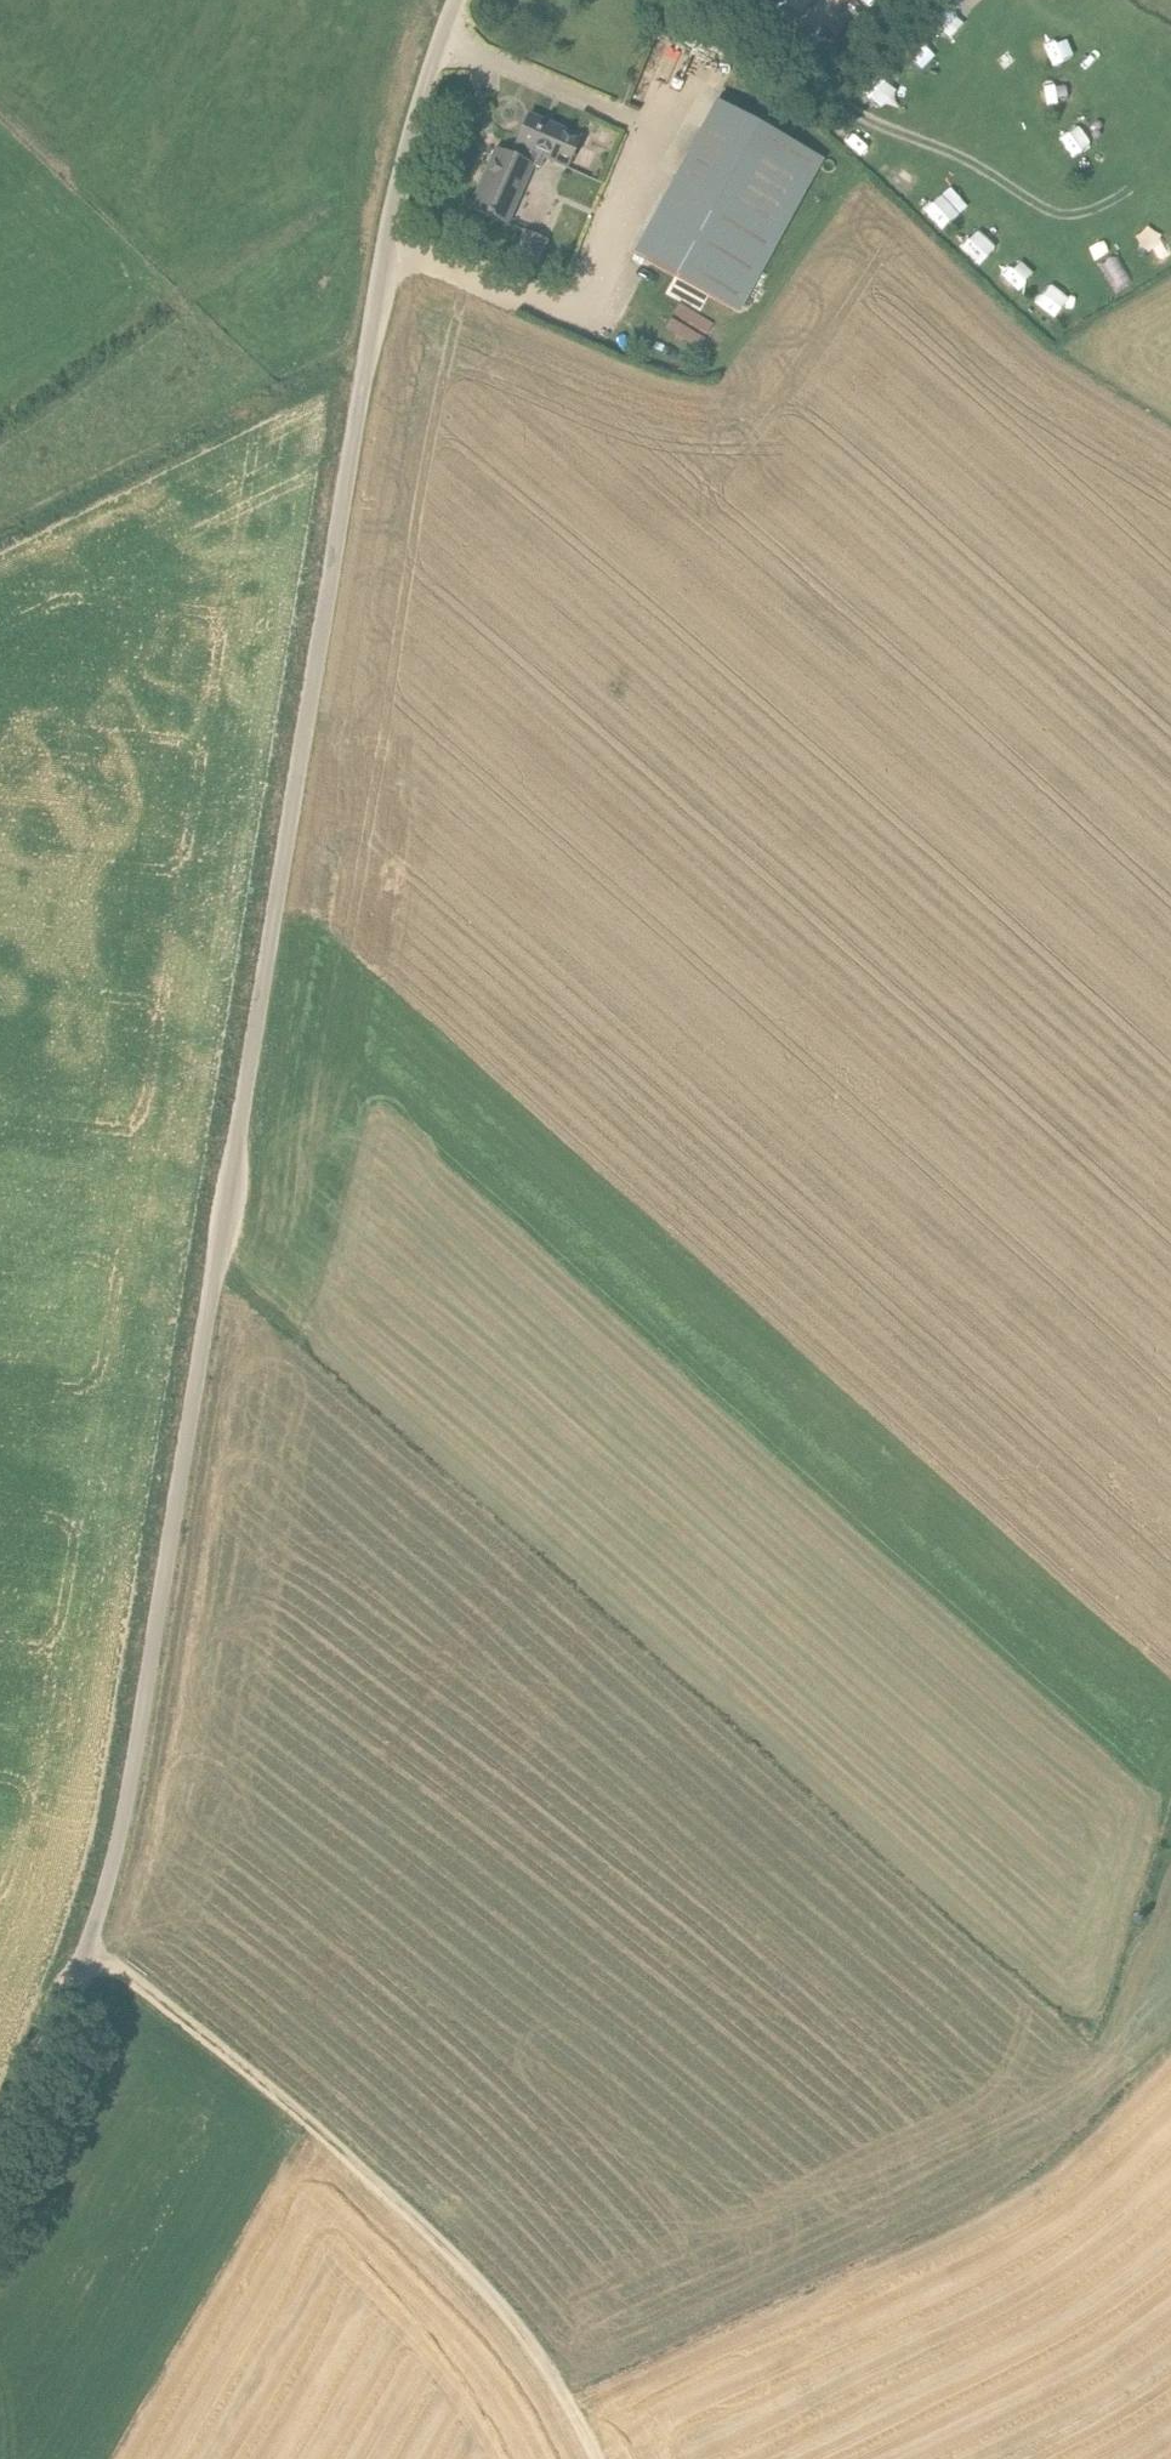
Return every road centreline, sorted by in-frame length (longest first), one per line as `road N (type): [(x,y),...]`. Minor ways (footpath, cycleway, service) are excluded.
road 1 (unclassified): [(0,2149),(74,1983),(126,1806),(388,232),(455,0)]
road 2 (track): [(598,2458),(521,2325),(456,2252),(218,2044),(86,1949)]

